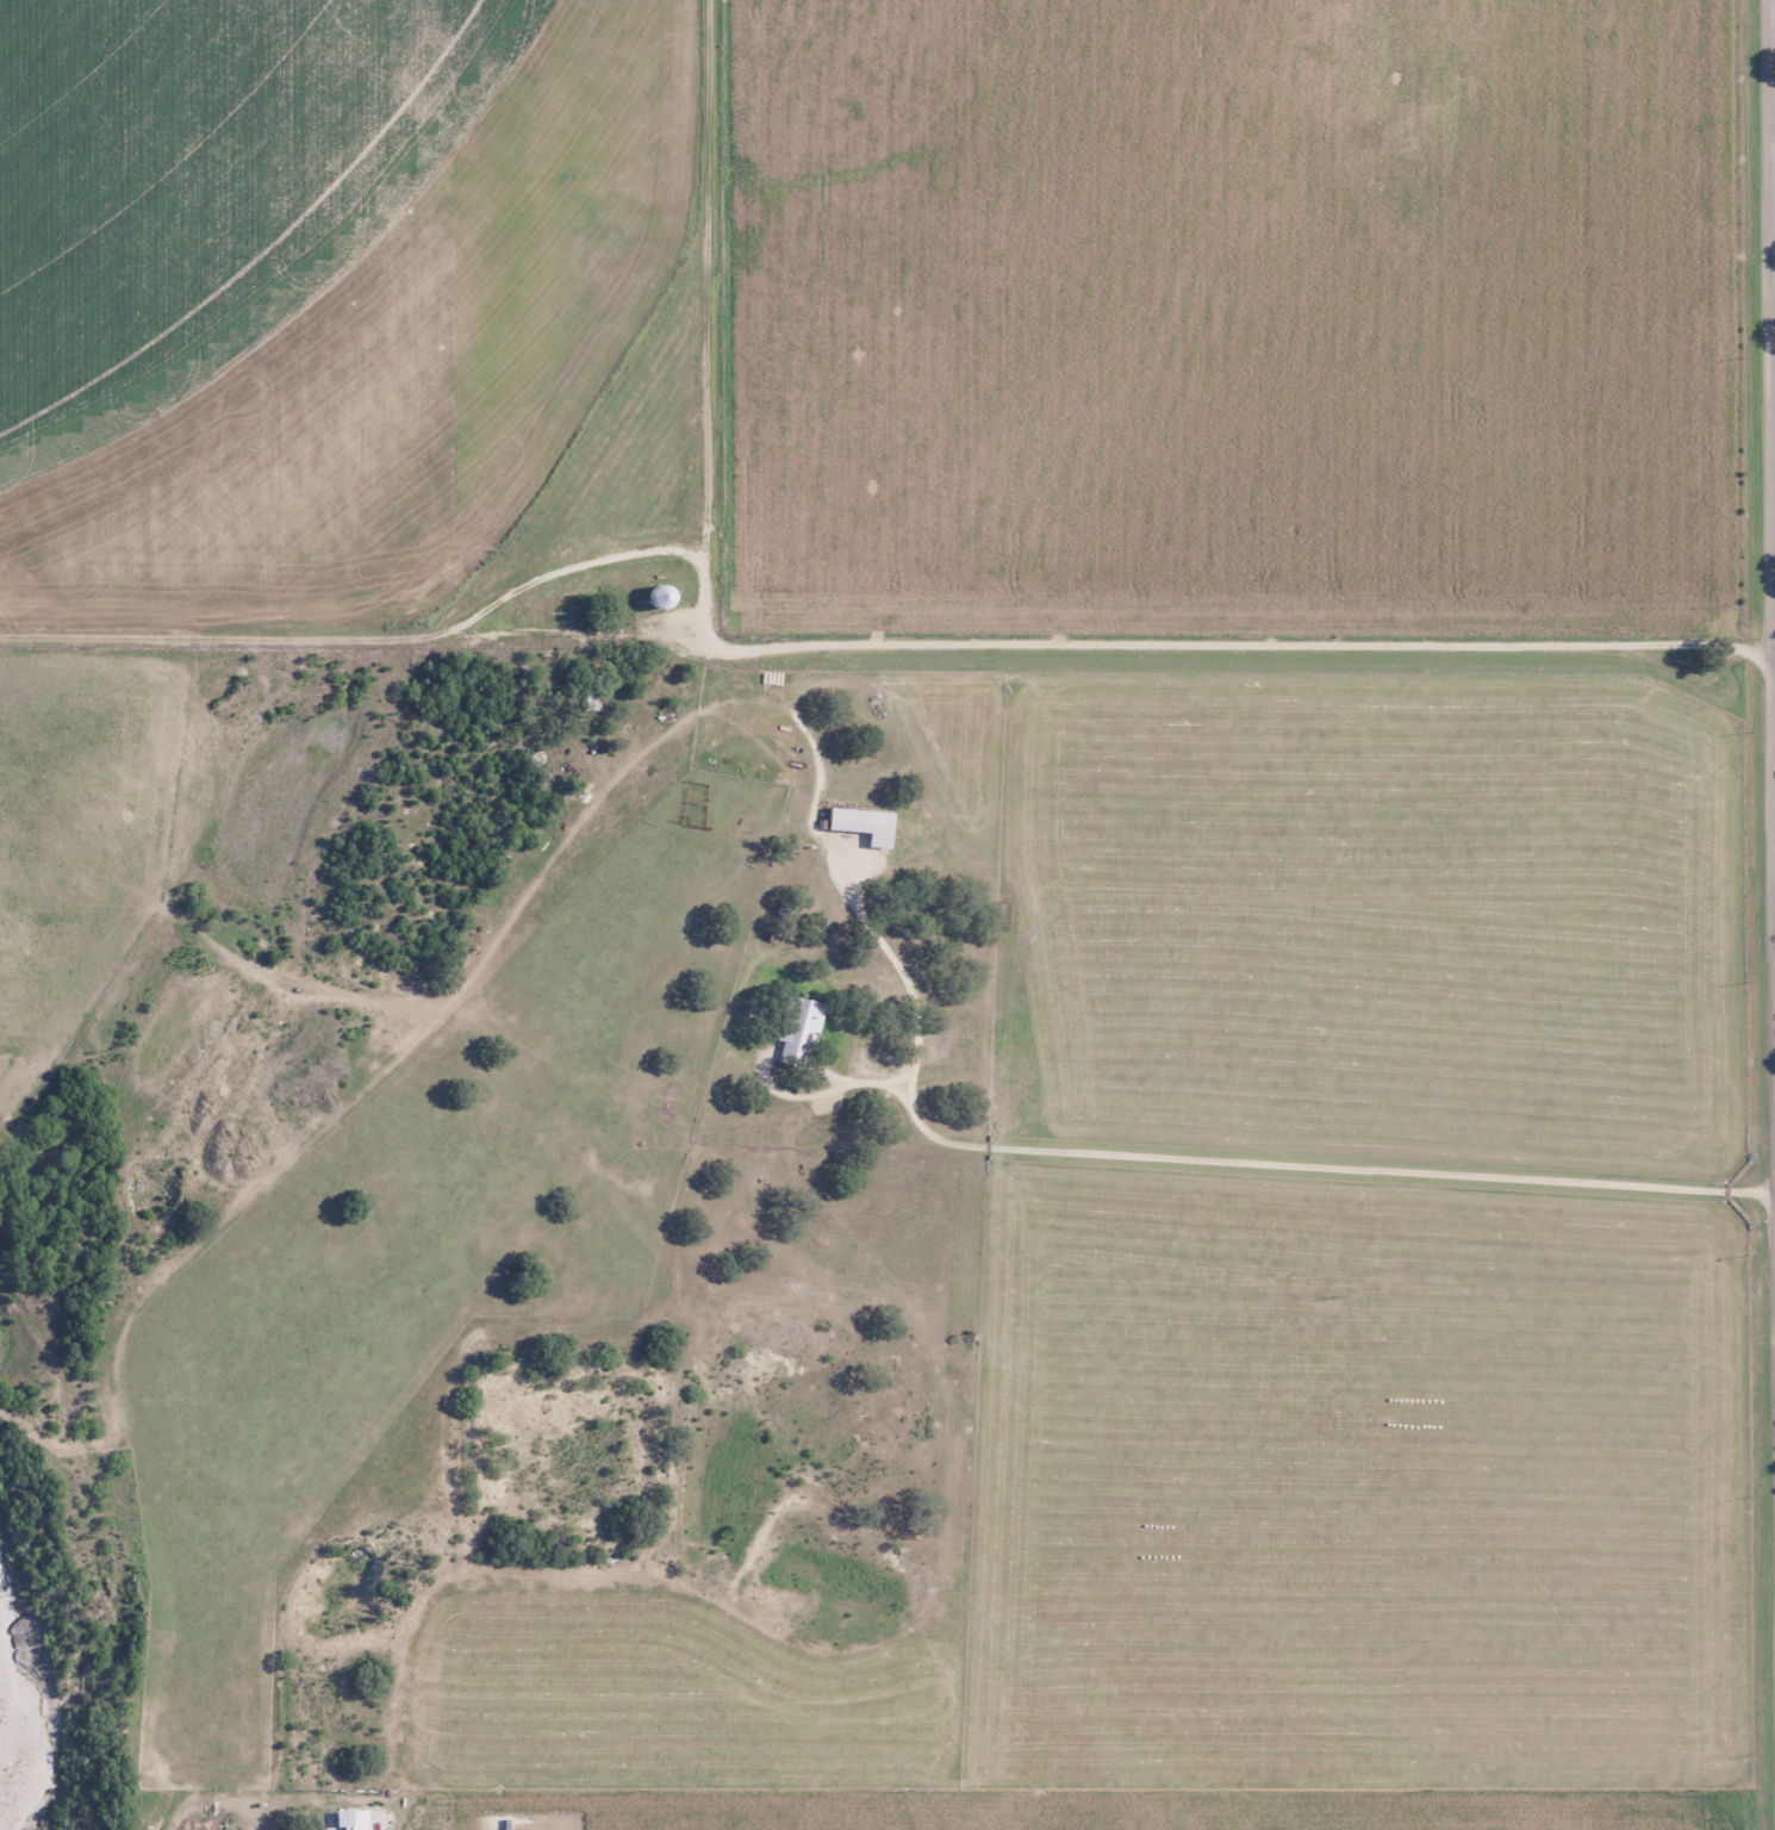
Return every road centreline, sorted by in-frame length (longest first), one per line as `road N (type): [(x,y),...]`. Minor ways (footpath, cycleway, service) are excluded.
road 1 (residential): [(0,1028),(222,1056),(438,1027),(716,656),(1770,651)]
road 2 (secondary): [(1774,1095),(1767,0)]
road 3 (residential): [(716,656),(728,0)]

